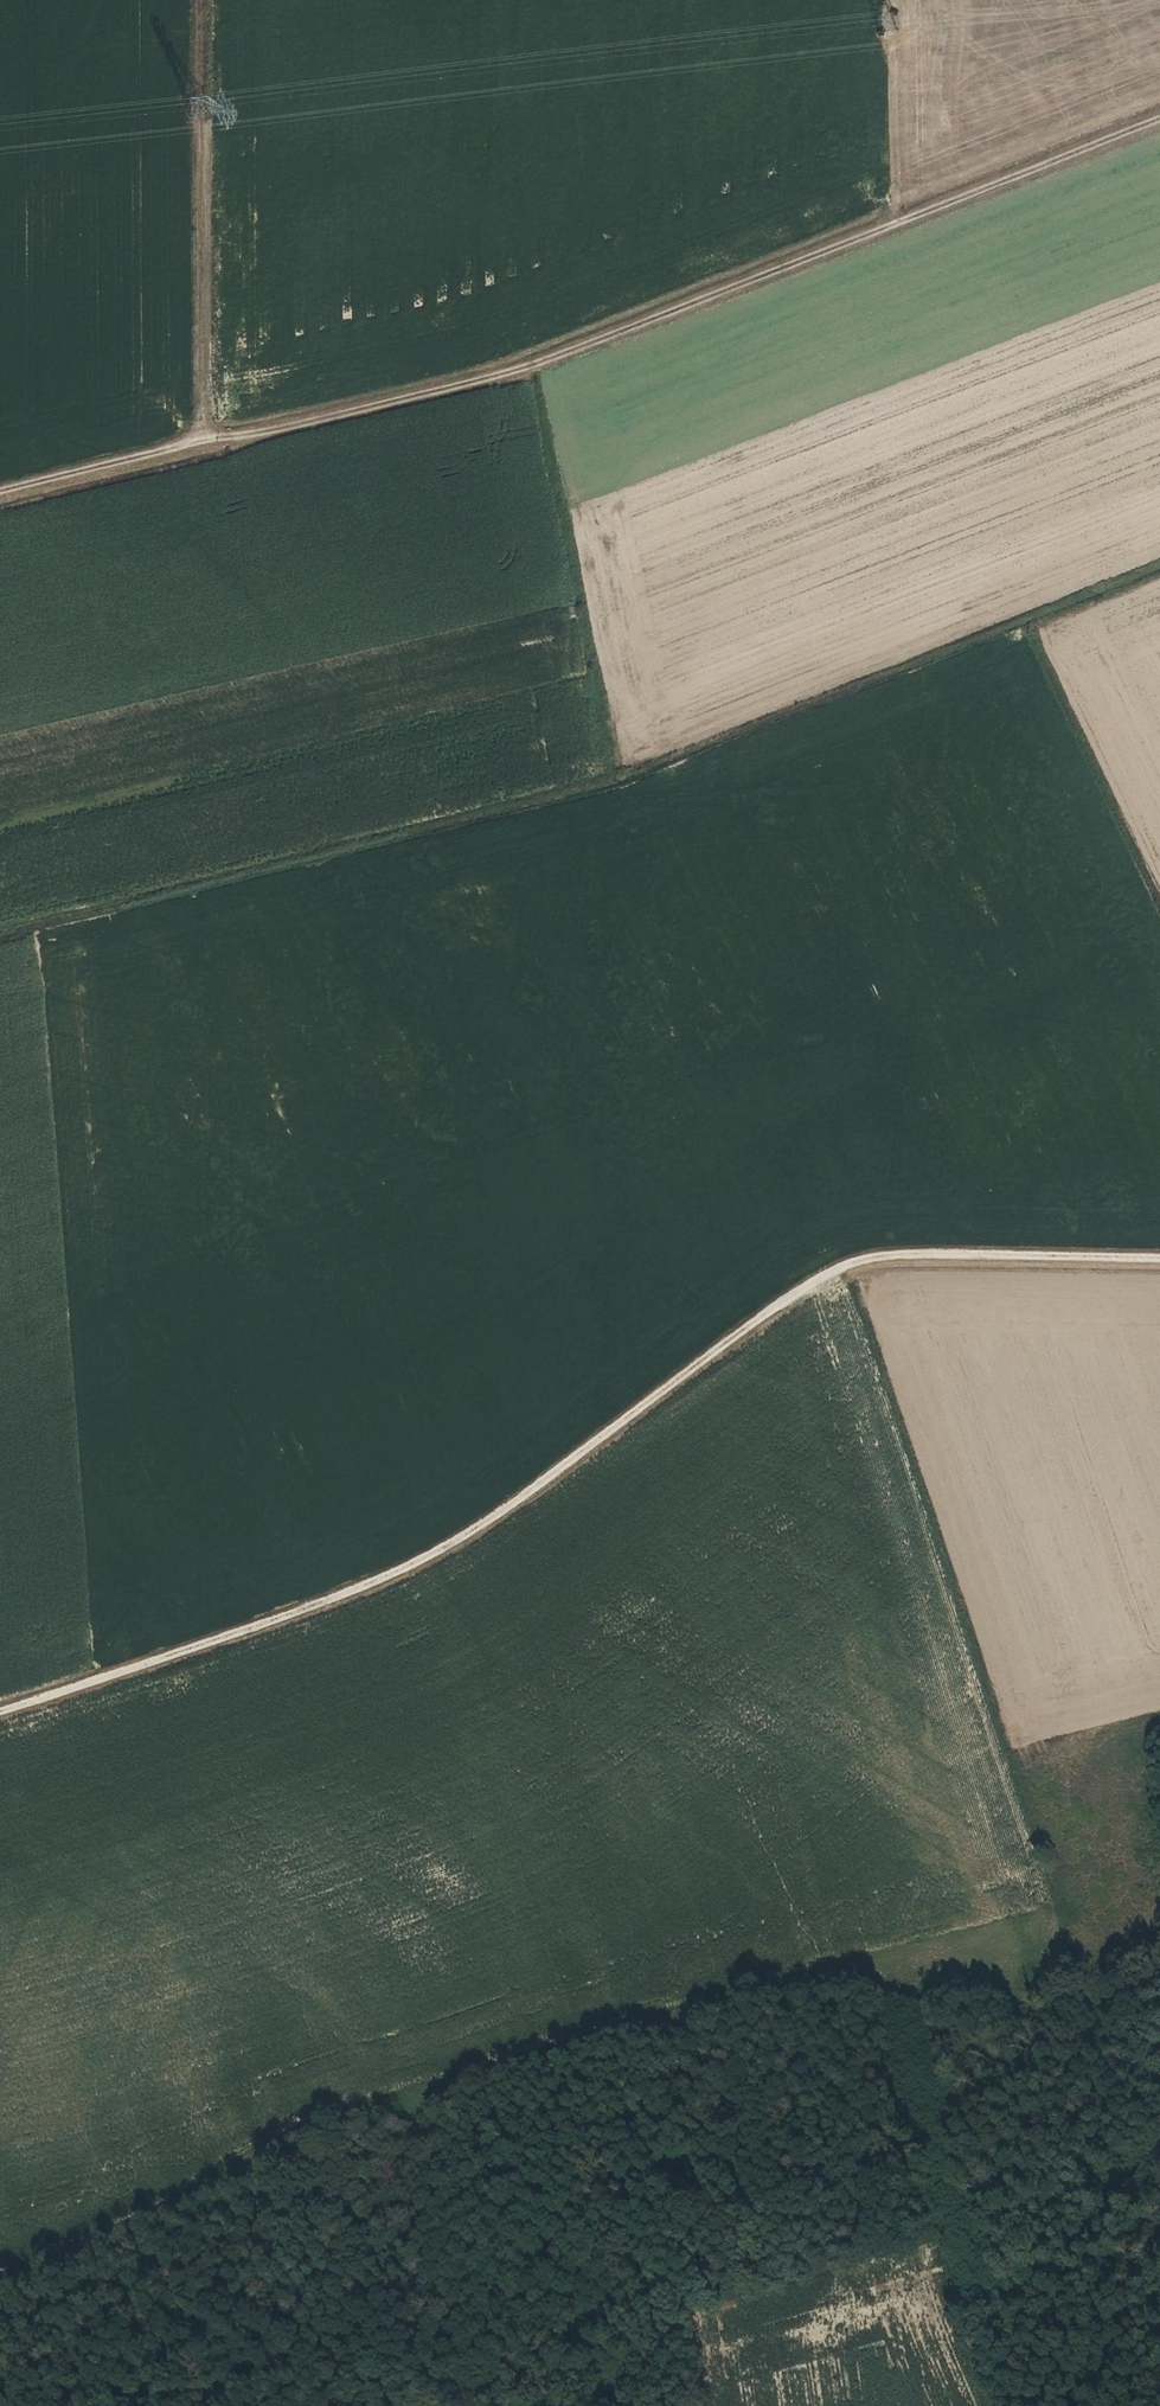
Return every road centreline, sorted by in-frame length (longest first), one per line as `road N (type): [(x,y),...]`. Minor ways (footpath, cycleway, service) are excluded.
road 1 (track): [(0,1709),(408,1565),(843,1262),(934,1253),(1159,1258)]
road 2 (track): [(1159,119),(533,365),(201,443)]
road 3 (track): [(200,0),(201,443)]
road 4 (track): [(201,443),(0,491)]

